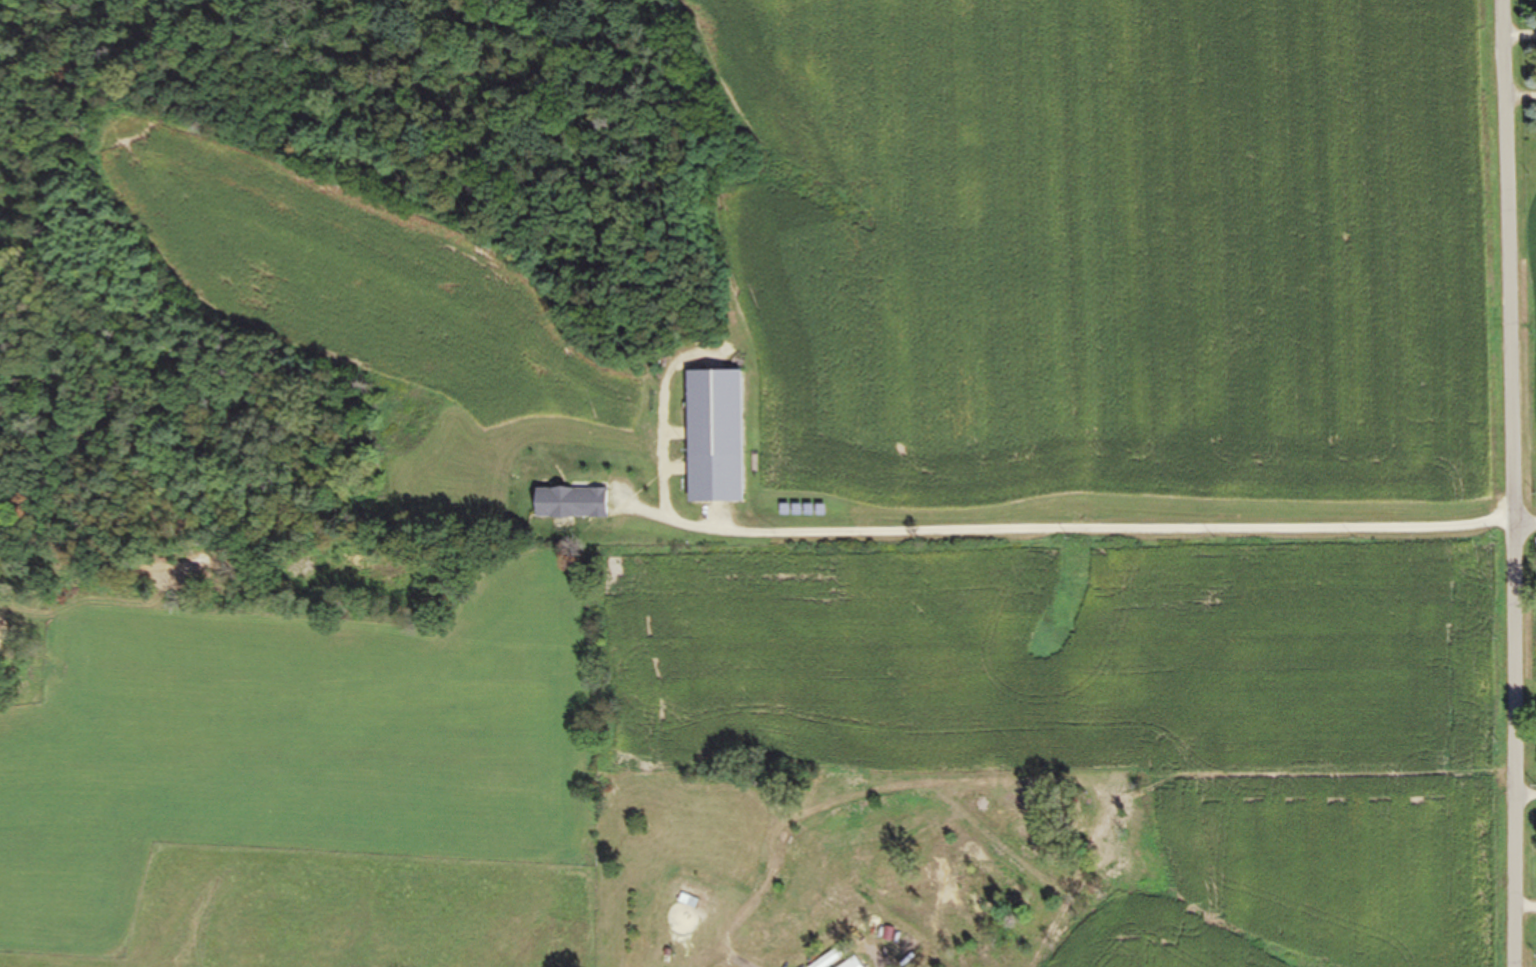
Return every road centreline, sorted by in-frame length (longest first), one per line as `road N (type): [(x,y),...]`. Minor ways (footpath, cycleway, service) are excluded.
road 1 (residential): [(1512,966),(1506,0)]

